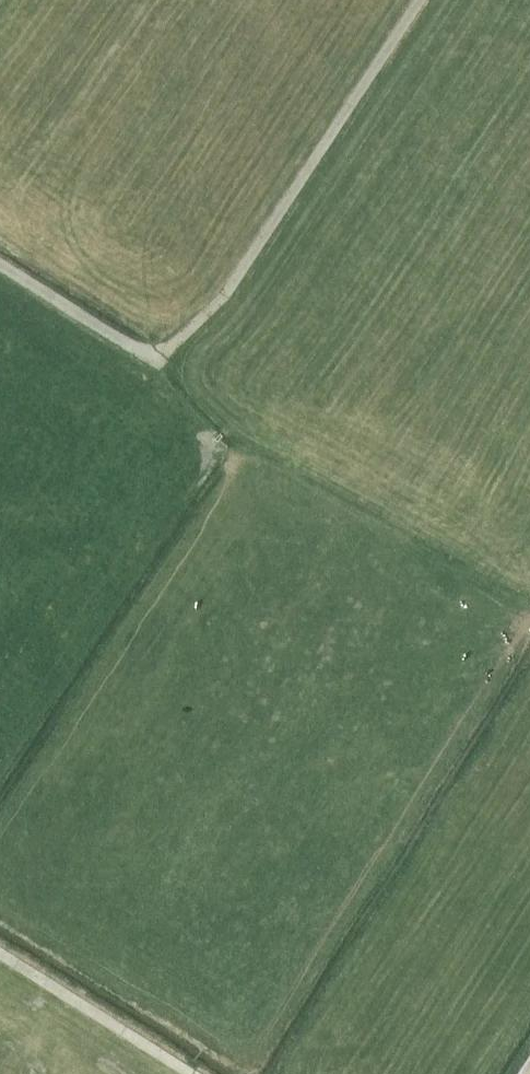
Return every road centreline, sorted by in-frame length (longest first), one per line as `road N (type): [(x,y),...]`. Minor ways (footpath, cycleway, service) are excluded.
road 1 (track): [(158,354),(529,610)]
road 2 (track): [(421,0),(224,299),(158,354)]
road 3 (track): [(198,1073),(0,950)]
road 4 (track): [(158,354),(0,261)]

